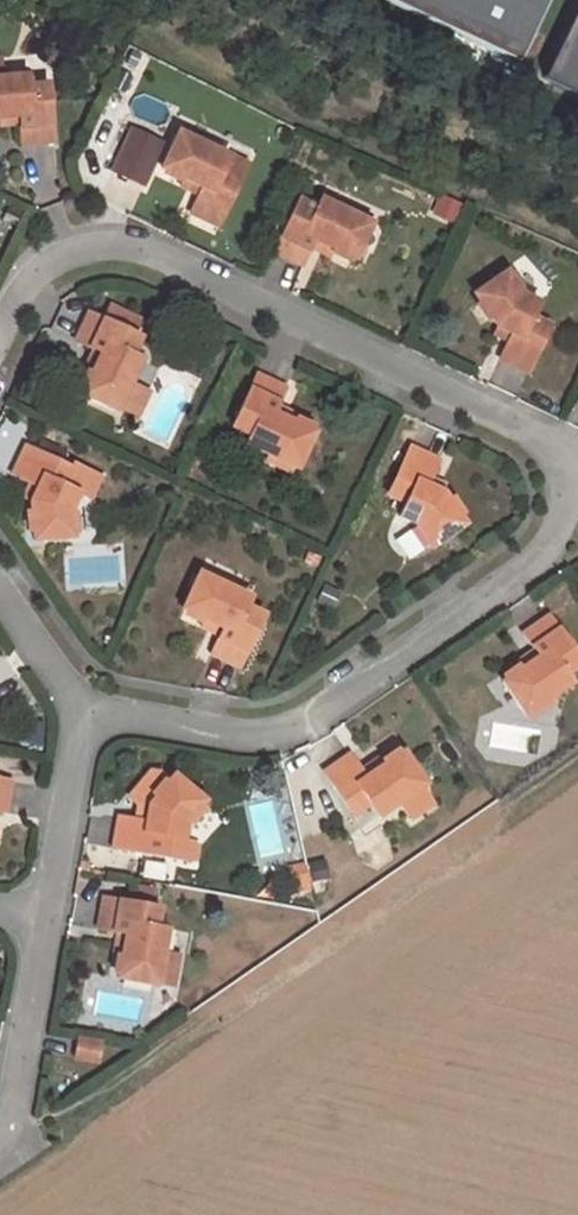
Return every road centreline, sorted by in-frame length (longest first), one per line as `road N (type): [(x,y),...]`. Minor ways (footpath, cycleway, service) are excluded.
road 1 (residential): [(0,347),(31,284),(54,265),(95,251),(136,253),(572,458)]
road 2 (residential): [(85,695),(259,720),(305,708),(542,545),(572,458)]
road 3 (residential): [(40,918),(85,695)]
road 4 (residential): [(0,1129),(40,918)]
road 5 (residential): [(85,695),(0,574)]

